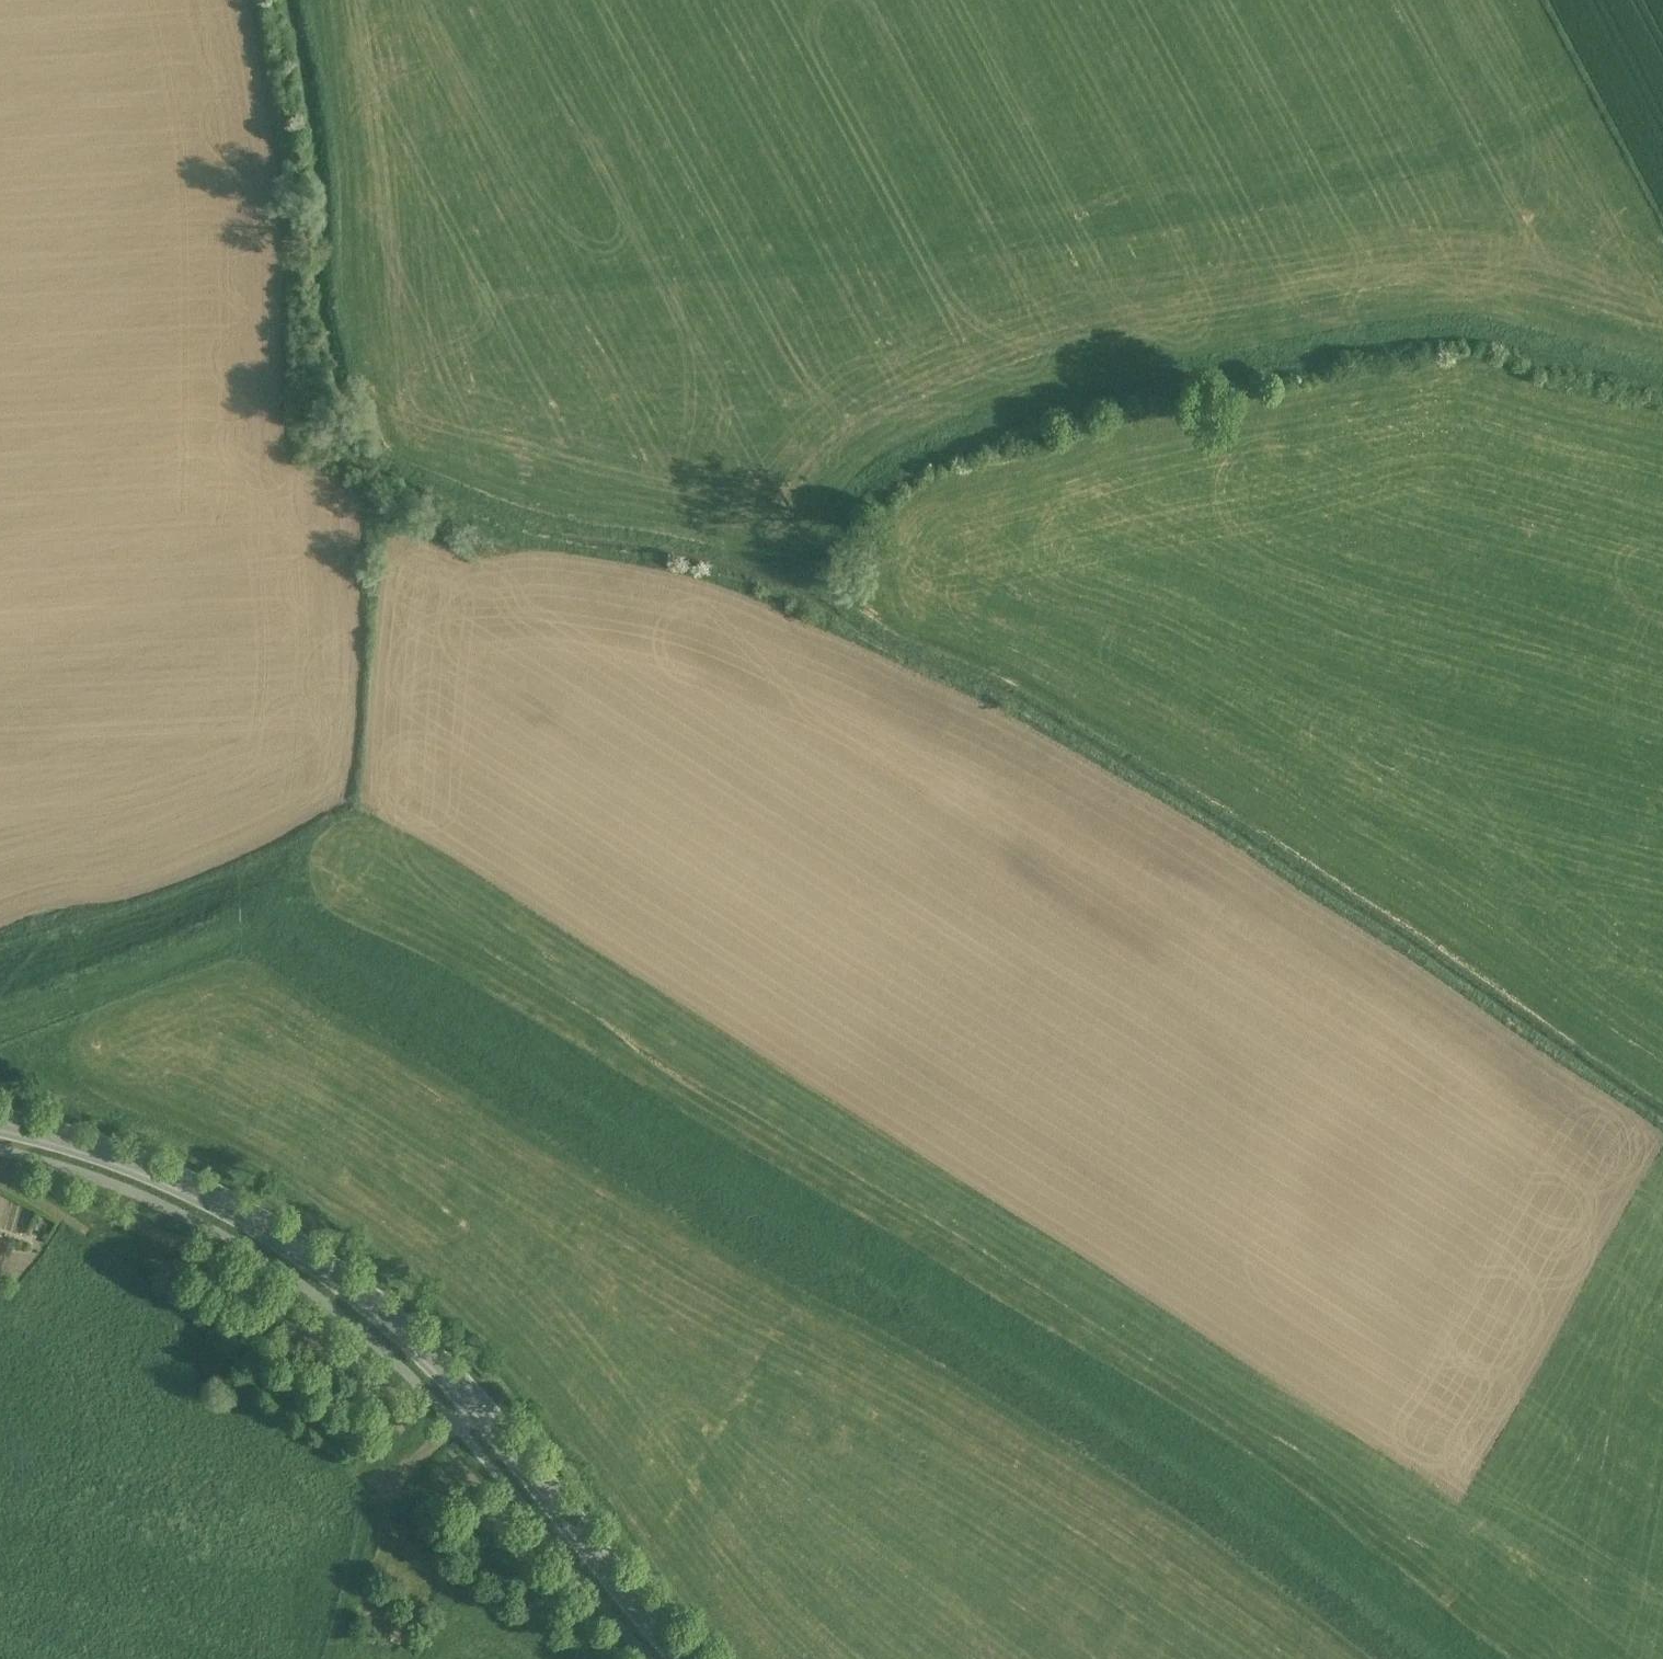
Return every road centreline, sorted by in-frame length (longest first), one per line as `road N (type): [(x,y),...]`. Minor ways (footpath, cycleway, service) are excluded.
road 1 (tertiary): [(0,1114),(167,1163),(311,1245),(395,1310),(497,1415),(704,1658)]

